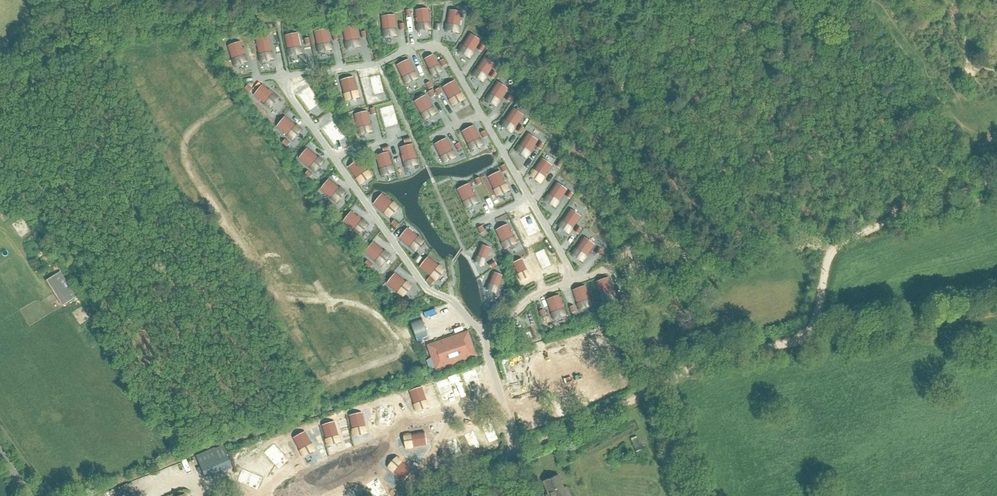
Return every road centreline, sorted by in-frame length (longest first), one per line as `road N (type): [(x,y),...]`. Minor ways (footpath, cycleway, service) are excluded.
road 1 (track): [(426,495),(646,394),(695,361),(793,344)]
road 2 (track): [(341,0),(53,34)]
road 3 (track): [(692,209),(676,169),(611,91),(555,0)]
road 4 (track): [(793,344),(815,321),(838,246),(960,194)]
road 5 (track): [(793,344),(996,315)]
road 6 (track): [(570,281),(622,260),(692,209)]
road 7 (track): [(516,455),(481,337)]

